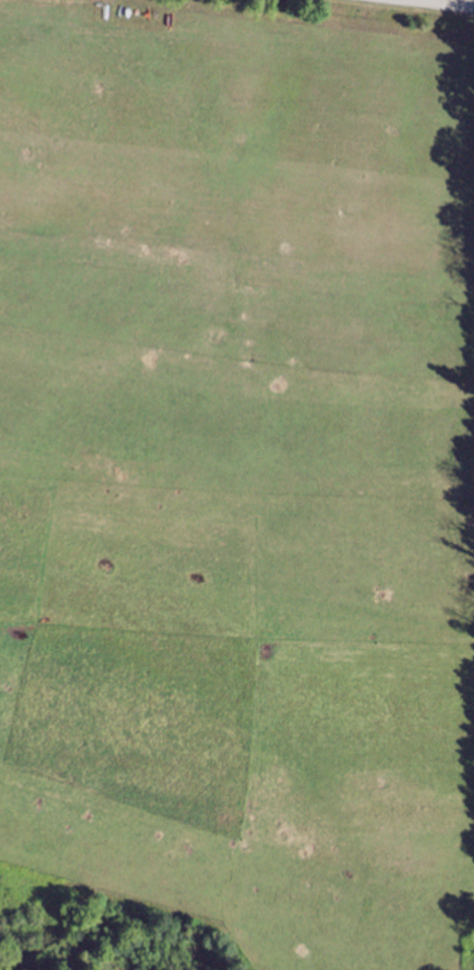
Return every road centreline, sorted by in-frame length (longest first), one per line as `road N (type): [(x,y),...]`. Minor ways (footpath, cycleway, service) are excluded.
road 1 (residential): [(473,15),(342,0)]

